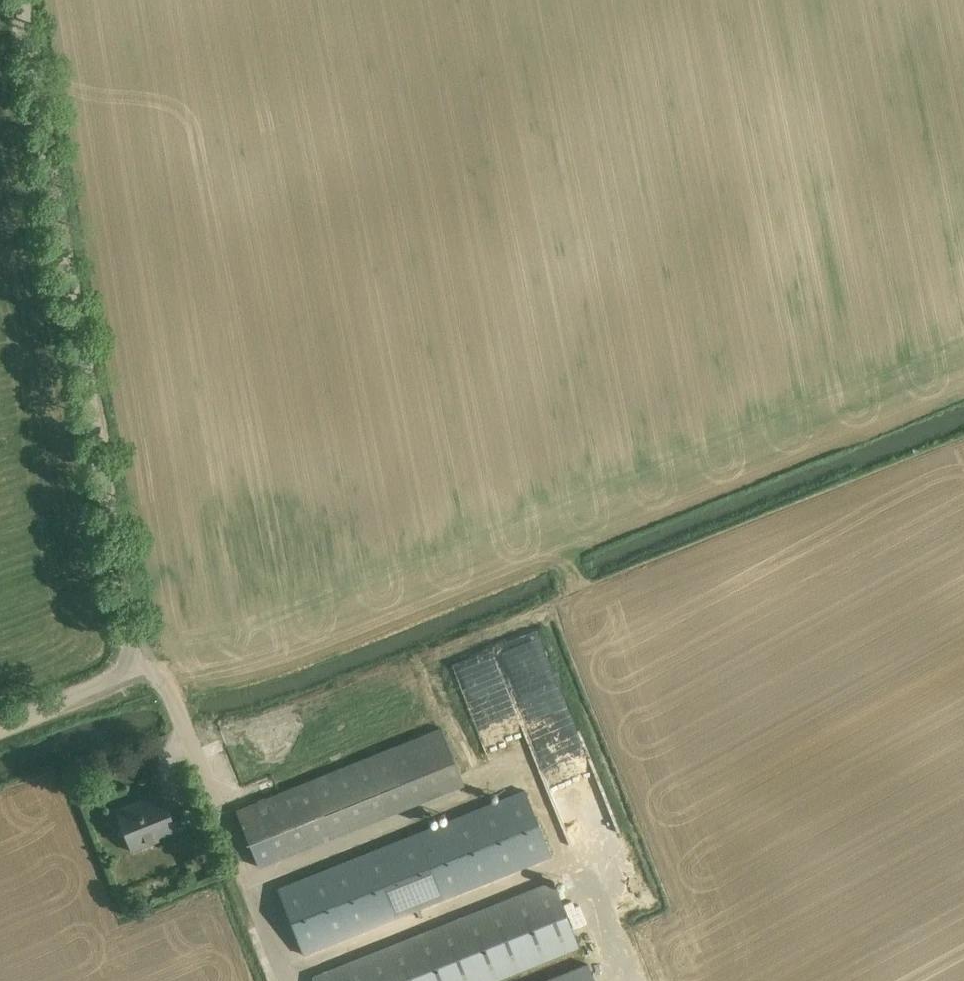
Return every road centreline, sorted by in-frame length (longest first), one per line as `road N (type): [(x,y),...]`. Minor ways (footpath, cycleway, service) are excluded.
road 1 (unclassified): [(0,731),(105,687),(121,675),(134,644),(23,0)]

